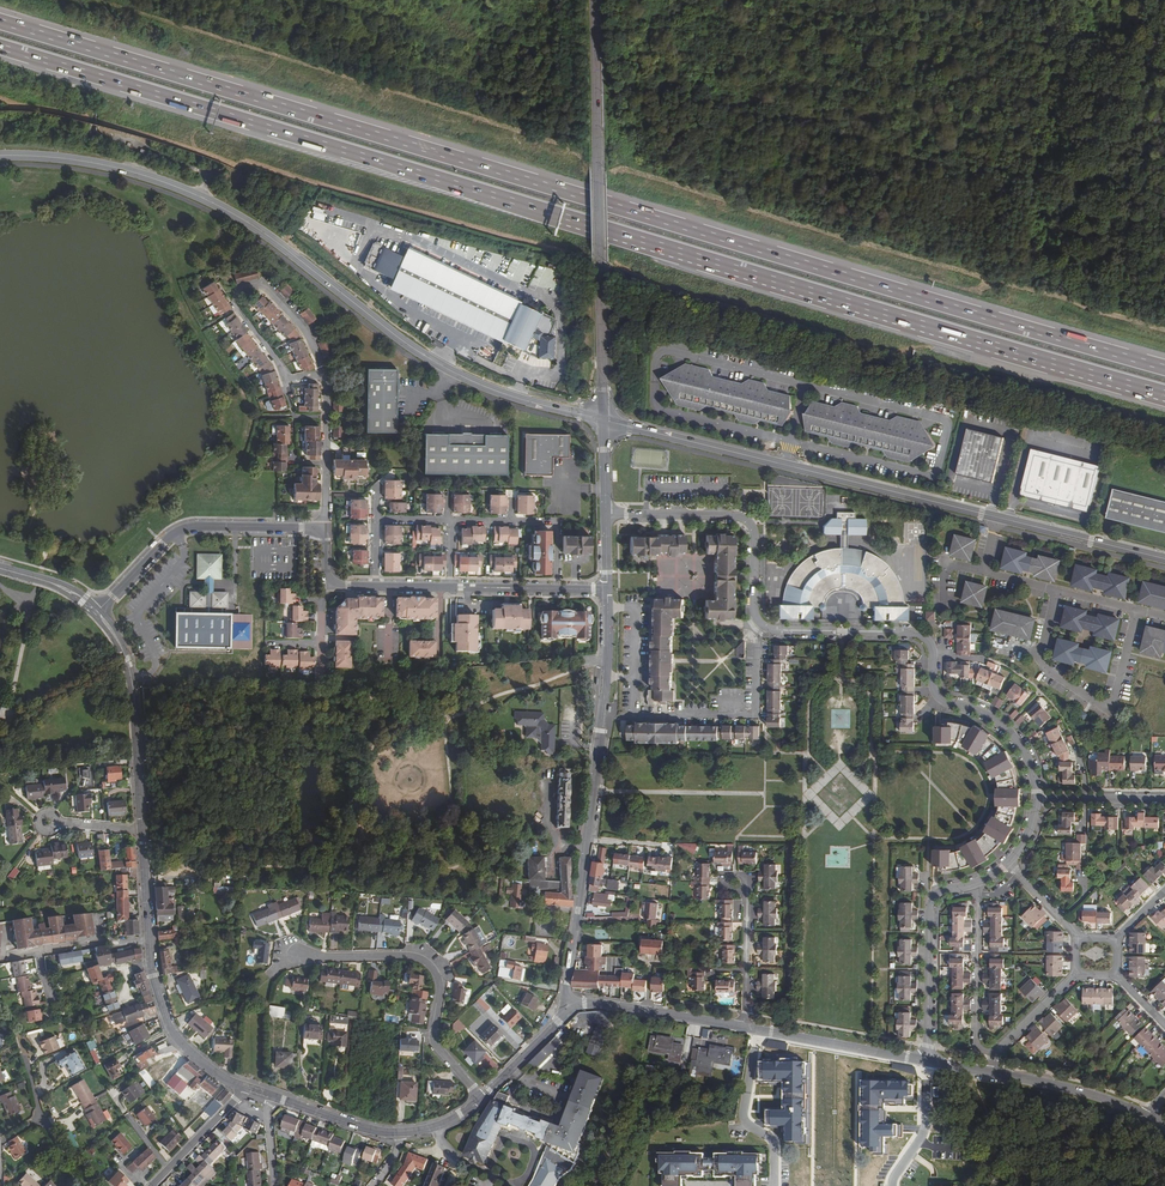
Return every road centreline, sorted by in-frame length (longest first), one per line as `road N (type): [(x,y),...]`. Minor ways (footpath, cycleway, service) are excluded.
road 1 (motorway): [(1164,367),(0,22)]
road 2 (motorway): [(0,49),(1164,393)]
road 3 (secondary): [(604,420),(517,398),(441,366),(269,236),(193,194),(97,164),(0,156)]
road 4 (tertiary): [(607,589),(605,682),(568,1010)]
road 5 (secondary): [(595,0),(604,420)]
road 6 (secondary): [(997,517),(604,420)]
road 7 (residential): [(761,624),(924,637),(938,696),(1007,729),(1028,757),(1036,798)]
road 8 (tertiary): [(247,1088),(191,1052),(168,1022),(152,970),(142,829)]
road 9 (residential): [(299,955),(426,962),(439,984),(433,1042),(482,1098)]
road 10 (residential): [(326,585),(607,589)]
road 11 (residential): [(99,610),(184,529),(326,527)]
road 12 (residential): [(606,514),(744,518),(754,533),(761,624)]
road 13 (residential): [(1008,863),(931,903),(927,1062)]
road 14 (residential): [(286,379),(237,307),(241,290),(265,288),(303,328),(322,373)]
road 15 (unclassified): [(1041,654),(1044,667),(1111,713),(1136,611)]
road 16 (tertiary): [(568,1010),(600,1004),(758,1030)]
road 17 (secondary): [(1164,559),(997,517)]
road 18 (tertiary): [(758,1030),(927,1062)]
road 19 (residential): [(758,1030),(744,1117),(773,1141),(774,1185)]
road 20 (tertiary): [(992,1073),(1079,1091),(1147,1117)]
road 21 (residential): [(730,696),(730,714),(759,715),(761,624)]
road 22 (residential): [(152,1185),(247,1088)]
road 23 (residential): [(1077,974),(995,1053),(992,1073)]
road 24 (tertiary): [(402,1132),(273,1097)]
road 25 (unclassified): [(1056,591),(983,573),(997,517)]
road 26 (residential): [(892,1185),(924,1131),(927,1062)]
road 27 (tertiary): [(142,829),(135,704)]
road 28 (tertiary): [(568,1010),(482,1098)]

